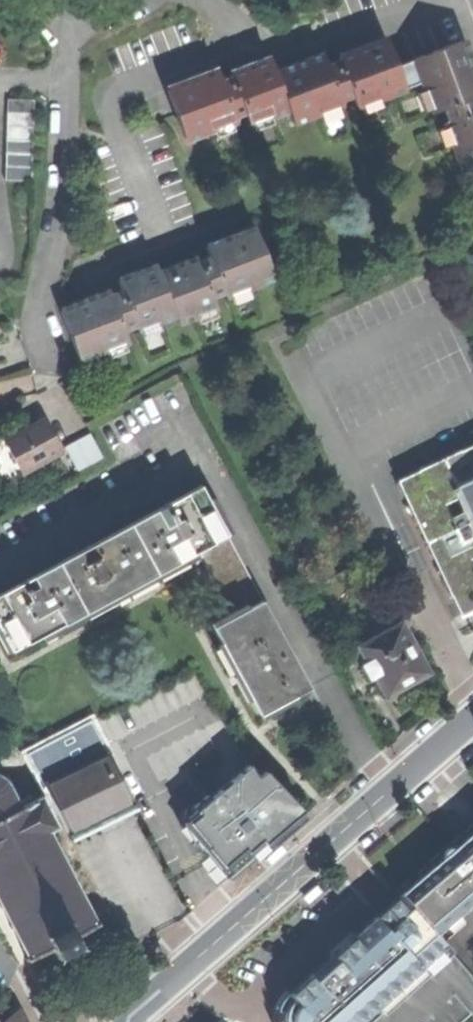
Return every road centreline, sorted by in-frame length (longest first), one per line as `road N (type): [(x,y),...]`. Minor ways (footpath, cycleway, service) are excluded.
road 1 (residential): [(397,783),(187,432),(0,538)]
road 2 (secondary): [(128,1021),(397,783)]

